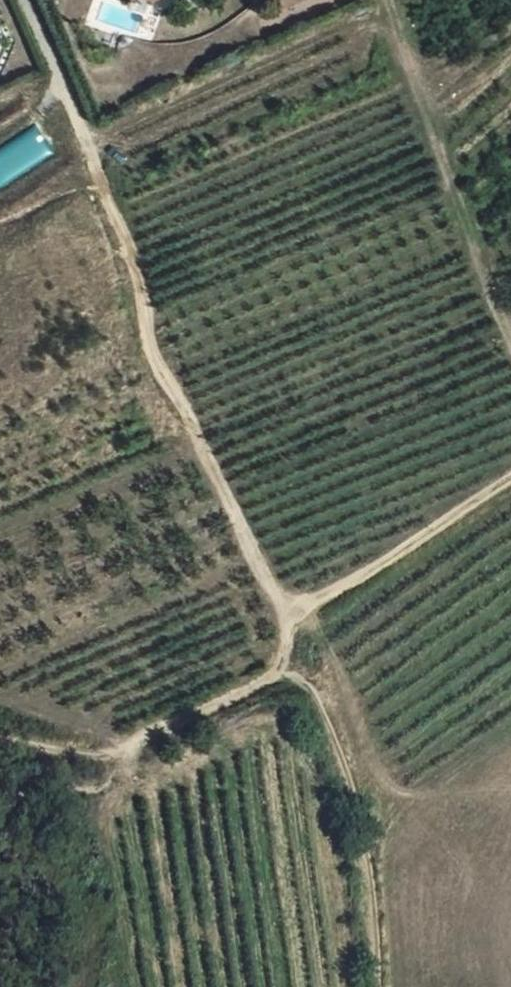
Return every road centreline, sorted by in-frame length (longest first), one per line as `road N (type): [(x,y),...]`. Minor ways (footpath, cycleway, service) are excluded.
road 1 (track): [(29,0),(138,281),(154,354),(289,633)]
road 2 (track): [(388,0),(510,340)]
road 3 (track): [(289,633),(510,478)]
road 4 (track): [(0,728),(132,753)]

